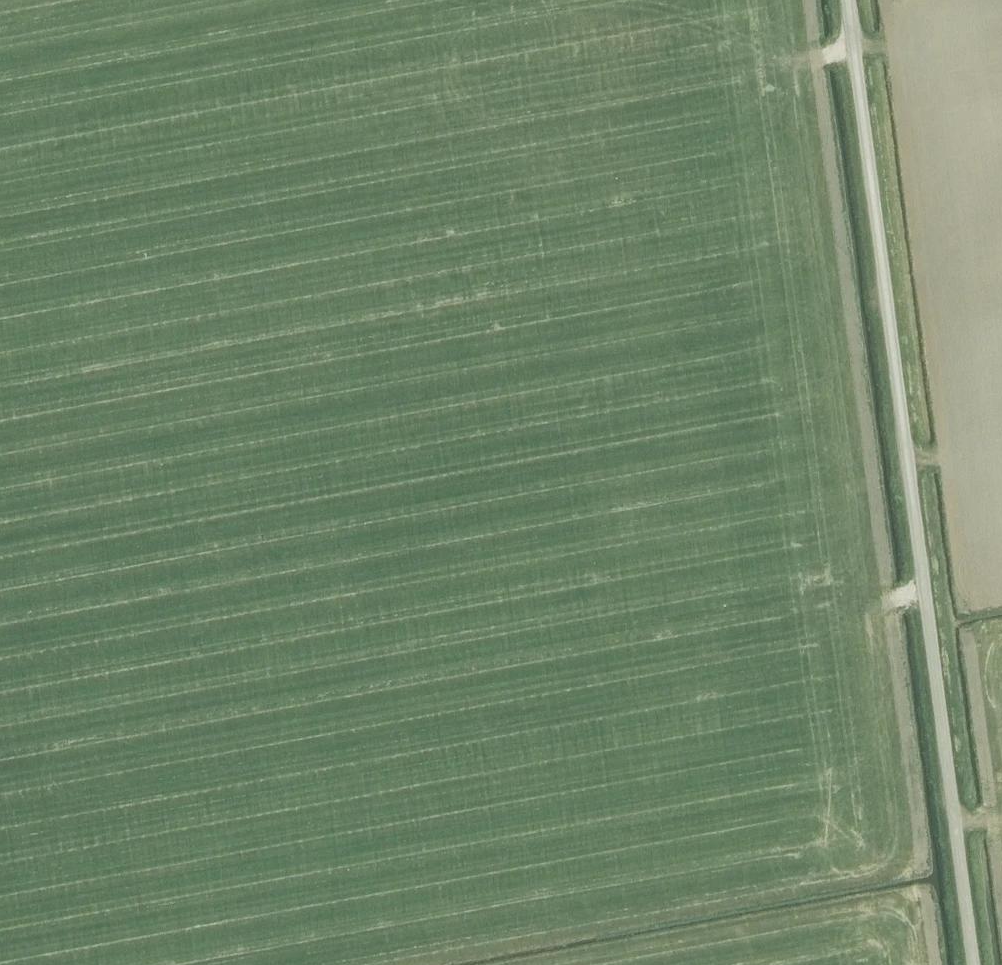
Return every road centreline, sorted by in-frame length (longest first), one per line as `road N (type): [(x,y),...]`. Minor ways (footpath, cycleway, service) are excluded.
road 1 (unclassified): [(972,964),(848,0)]

